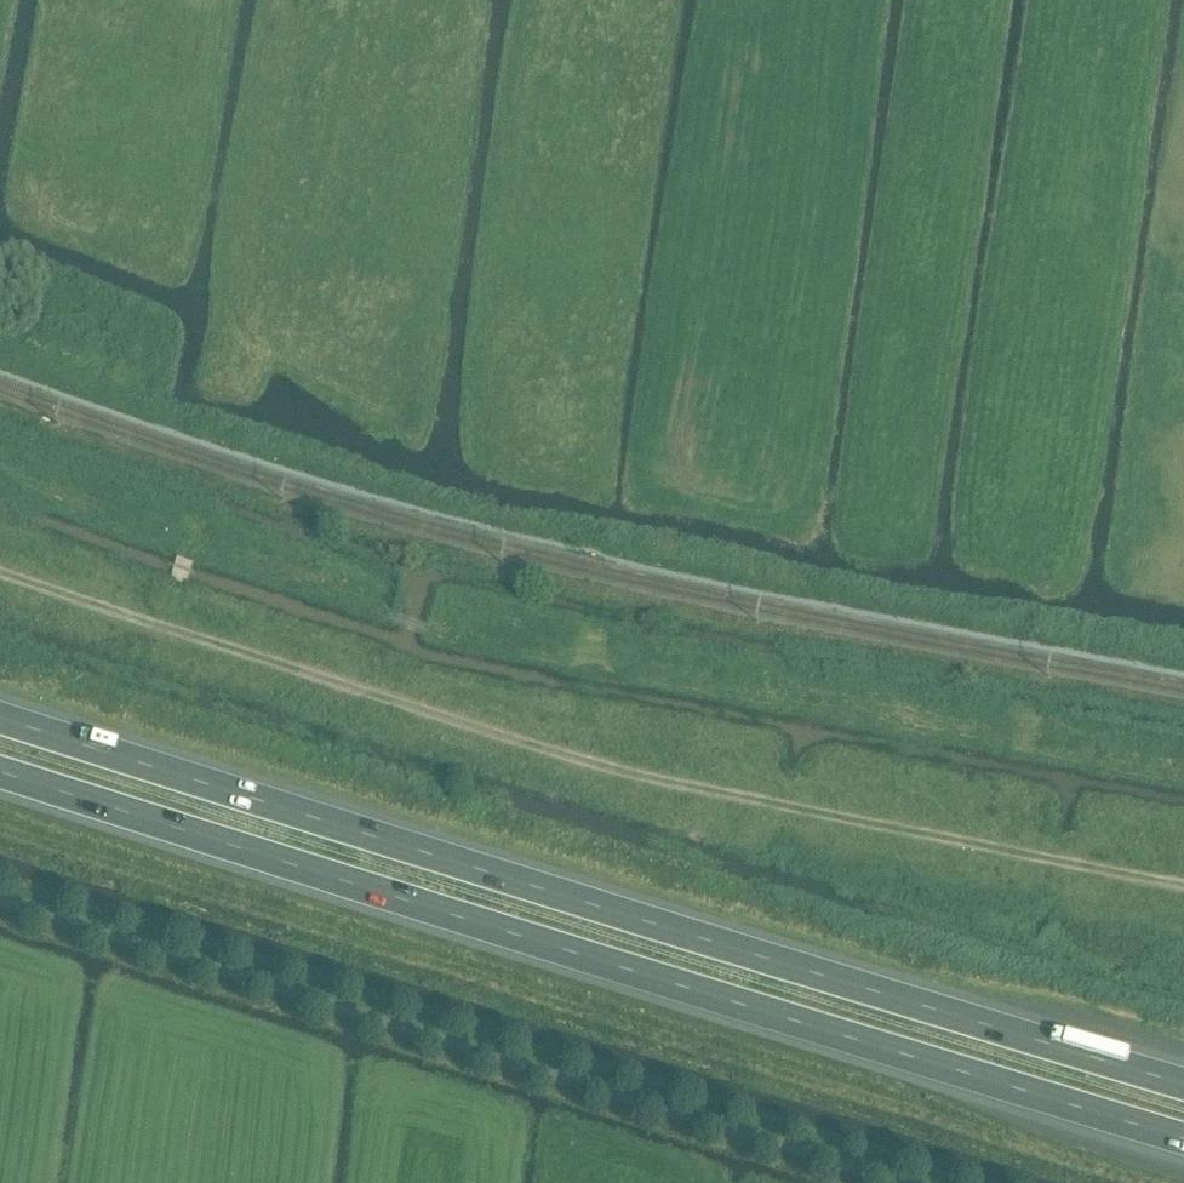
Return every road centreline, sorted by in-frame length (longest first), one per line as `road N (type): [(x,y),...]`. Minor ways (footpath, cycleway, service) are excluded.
road 1 (trunk): [(1183,1085),(0,718)]
road 2 (trunk): [(0,772),(1183,1137)]
road 3 (track): [(1183,887),(607,766),(205,647),(0,576)]

